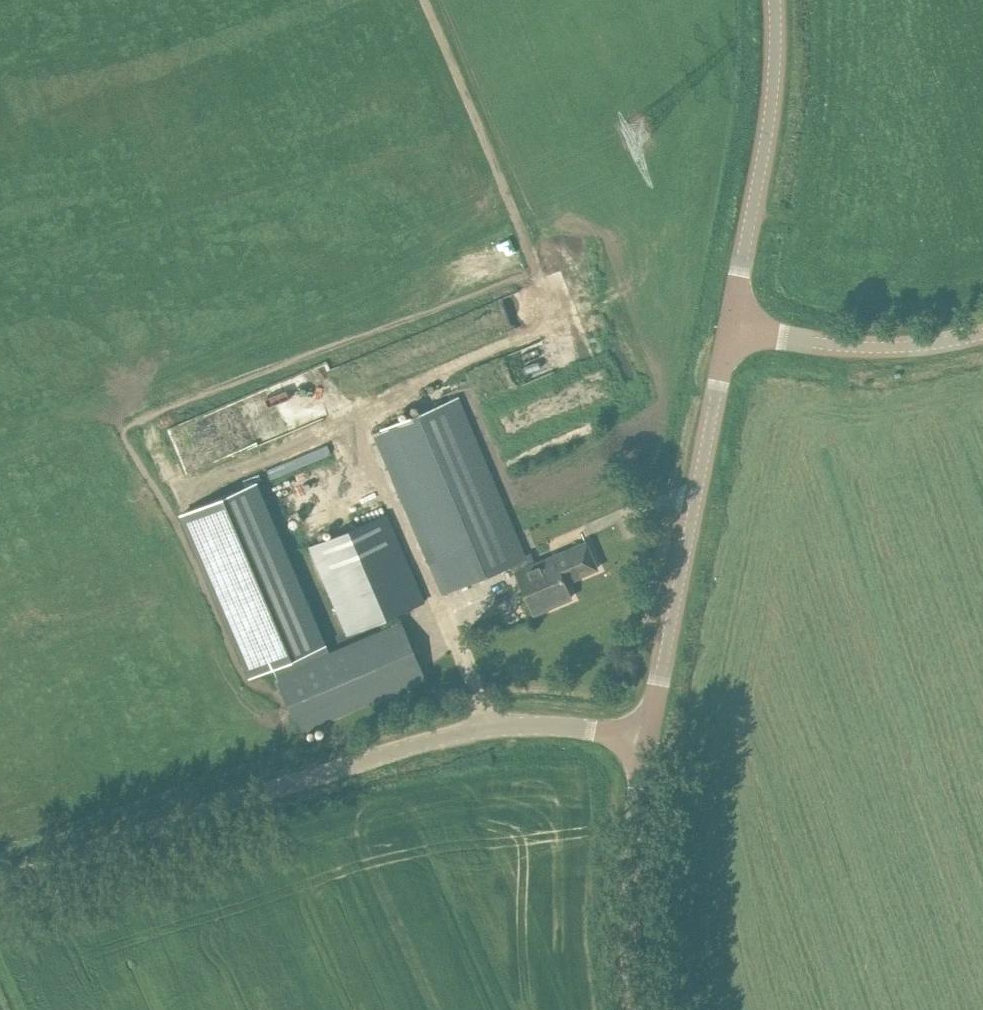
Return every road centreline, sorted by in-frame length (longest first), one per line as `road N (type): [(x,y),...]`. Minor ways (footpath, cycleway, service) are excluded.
road 1 (unclassified): [(0,884),(492,727),(574,727),(647,741)]
road 2 (track): [(368,436),(374,403),(560,318),(422,0)]
road 3 (tertiary): [(647,741),(731,325)]
road 4 (tertiary): [(731,325),(773,93),(775,0)]
road 5 (tertiary): [(641,1009),(629,917),(647,741)]
road 6 (unclassified): [(731,325),(837,346),(901,348),(982,333)]

